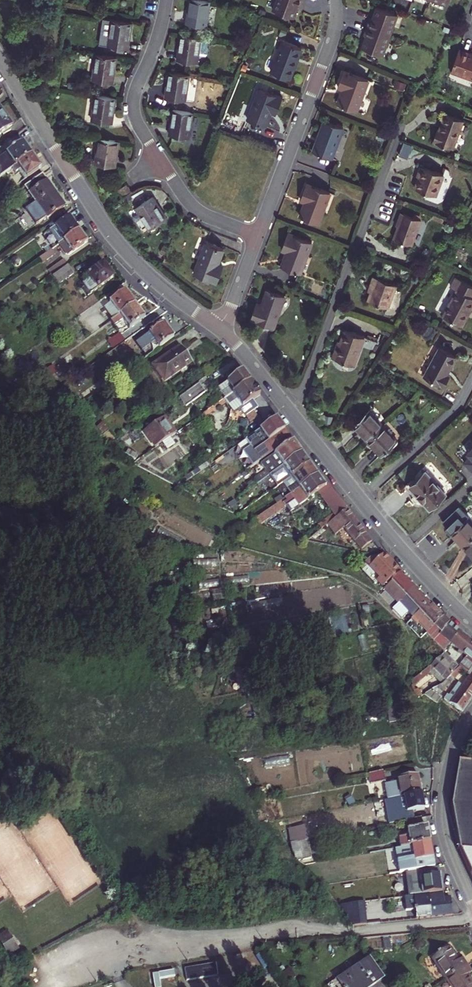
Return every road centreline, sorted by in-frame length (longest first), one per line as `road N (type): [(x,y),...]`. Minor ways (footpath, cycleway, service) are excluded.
road 1 (track): [(471,918),(270,941),(101,970),(56,986)]
road 2 (tertiary): [(216,326),(115,238),(0,62)]
road 3 (residential): [(166,0),(134,92),(134,115),(189,204),(258,235)]
road 4 (residential): [(285,404),(305,384),(401,132)]
road 5 (residential): [(258,235),(332,38),(335,0)]
road 6 (residential): [(471,903),(450,852),(441,800),(454,745),(471,712)]
road 7 (tertiary): [(471,620),(359,499)]
road 8 (residential): [(359,499),(454,411),(471,383)]
road 9 (tertiary): [(359,499),(285,404)]

